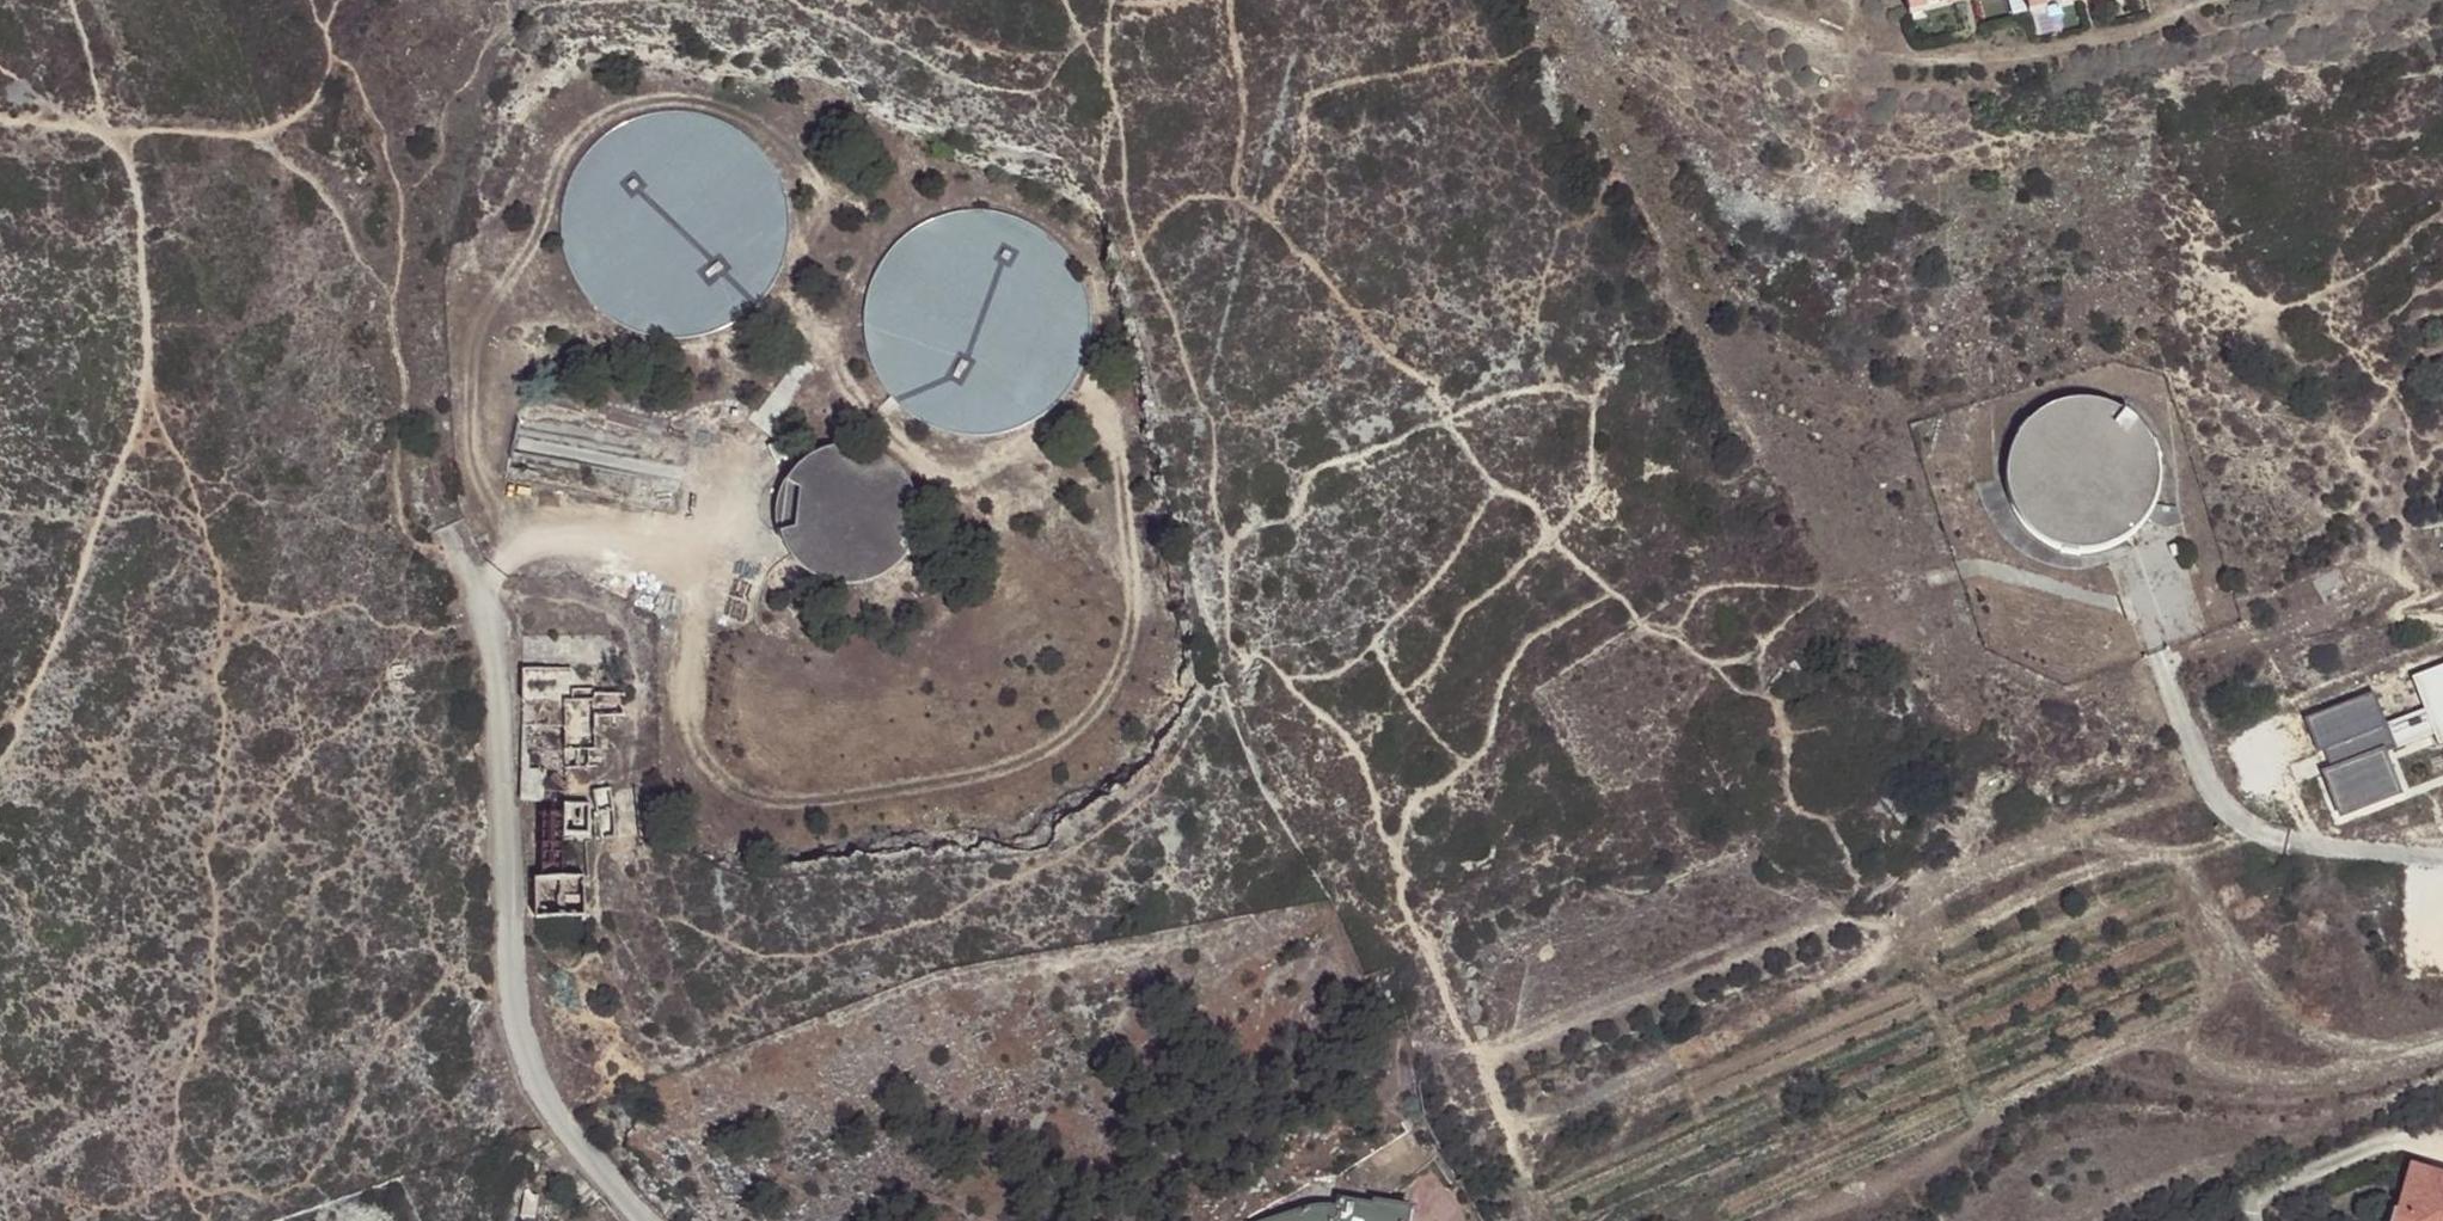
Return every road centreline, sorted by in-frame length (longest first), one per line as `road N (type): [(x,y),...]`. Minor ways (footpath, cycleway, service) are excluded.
road 1 (residential): [(649,1220),(557,1114),(529,1068),(510,995),(500,628),(449,537)]

